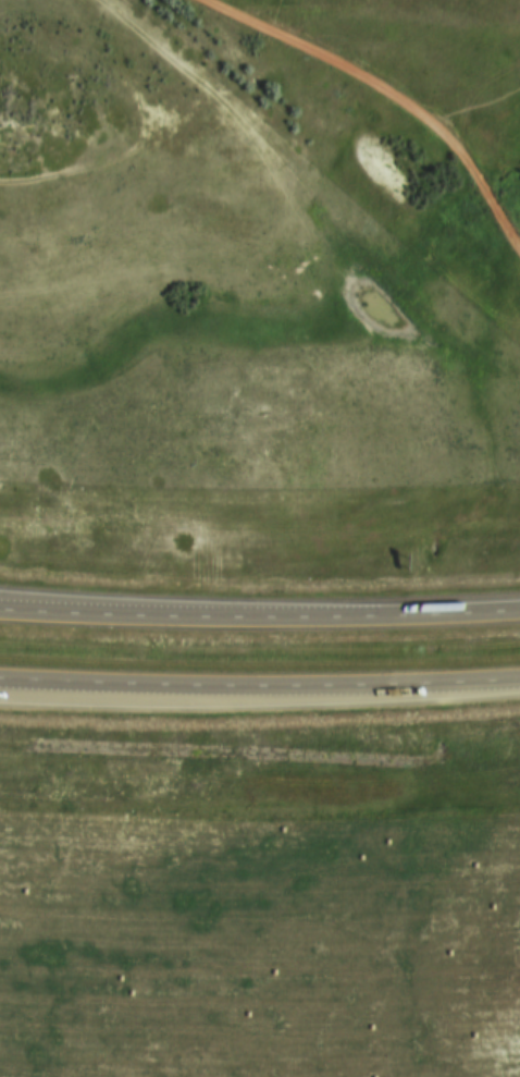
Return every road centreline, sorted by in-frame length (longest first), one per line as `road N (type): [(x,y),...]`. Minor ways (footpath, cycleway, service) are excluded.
road 1 (motorway): [(519,619),(295,625),(0,611)]
road 2 (motorway): [(0,695),(519,687)]
road 3 (track): [(233,21),(346,16),(415,0)]
road 4 (track): [(146,156),(104,171),(0,187)]

